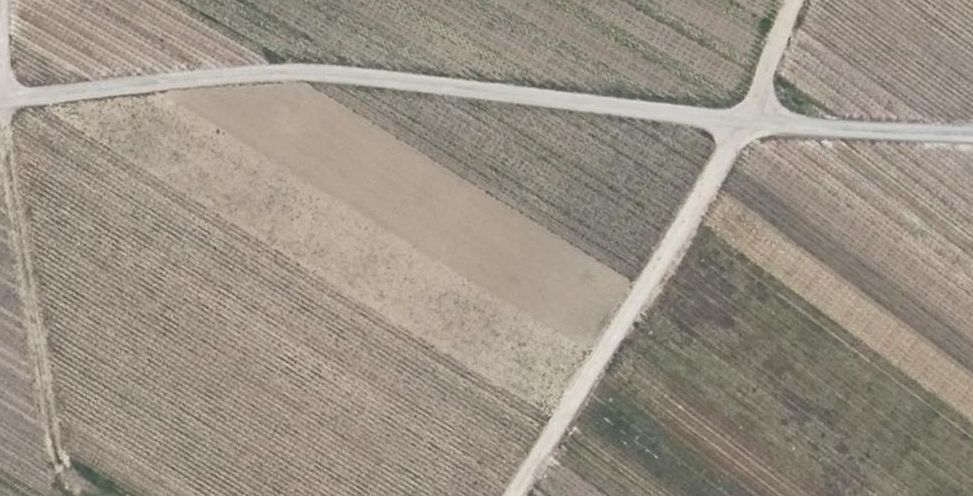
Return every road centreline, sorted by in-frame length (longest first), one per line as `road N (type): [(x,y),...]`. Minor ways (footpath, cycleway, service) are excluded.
road 1 (track): [(972,132),(652,115),(331,68),(0,102)]
road 2 (track): [(788,0),(751,120),(509,495)]
road 3 (track): [(0,152),(56,451)]

